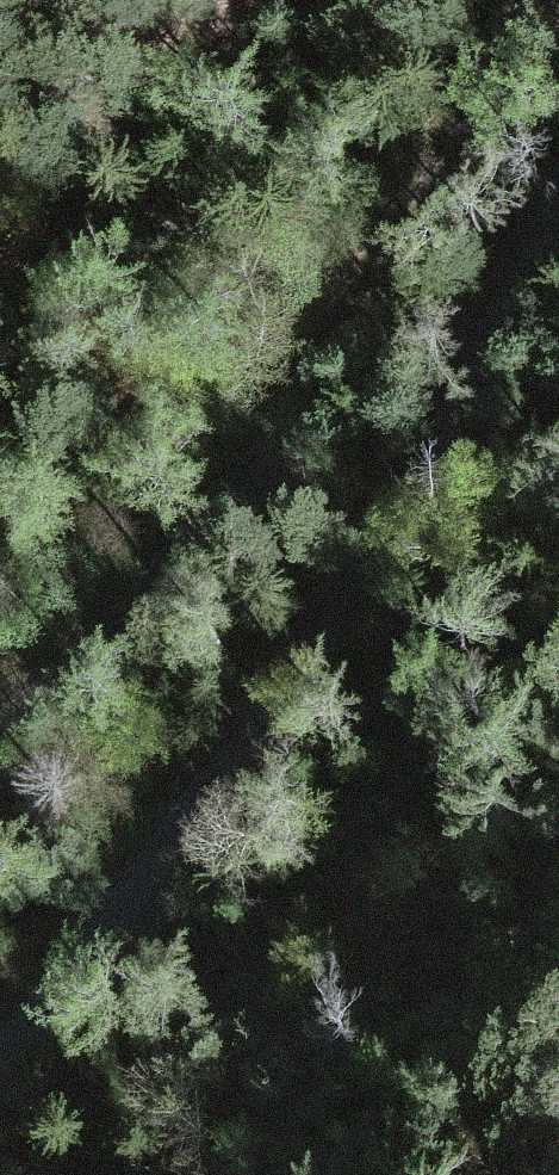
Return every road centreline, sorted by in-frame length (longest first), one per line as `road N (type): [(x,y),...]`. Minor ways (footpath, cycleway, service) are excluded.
road 1 (unclassified): [(0,1061),(387,547),(558,189)]
road 2 (track): [(0,719),(197,538),(242,486),(417,222),(538,0)]

